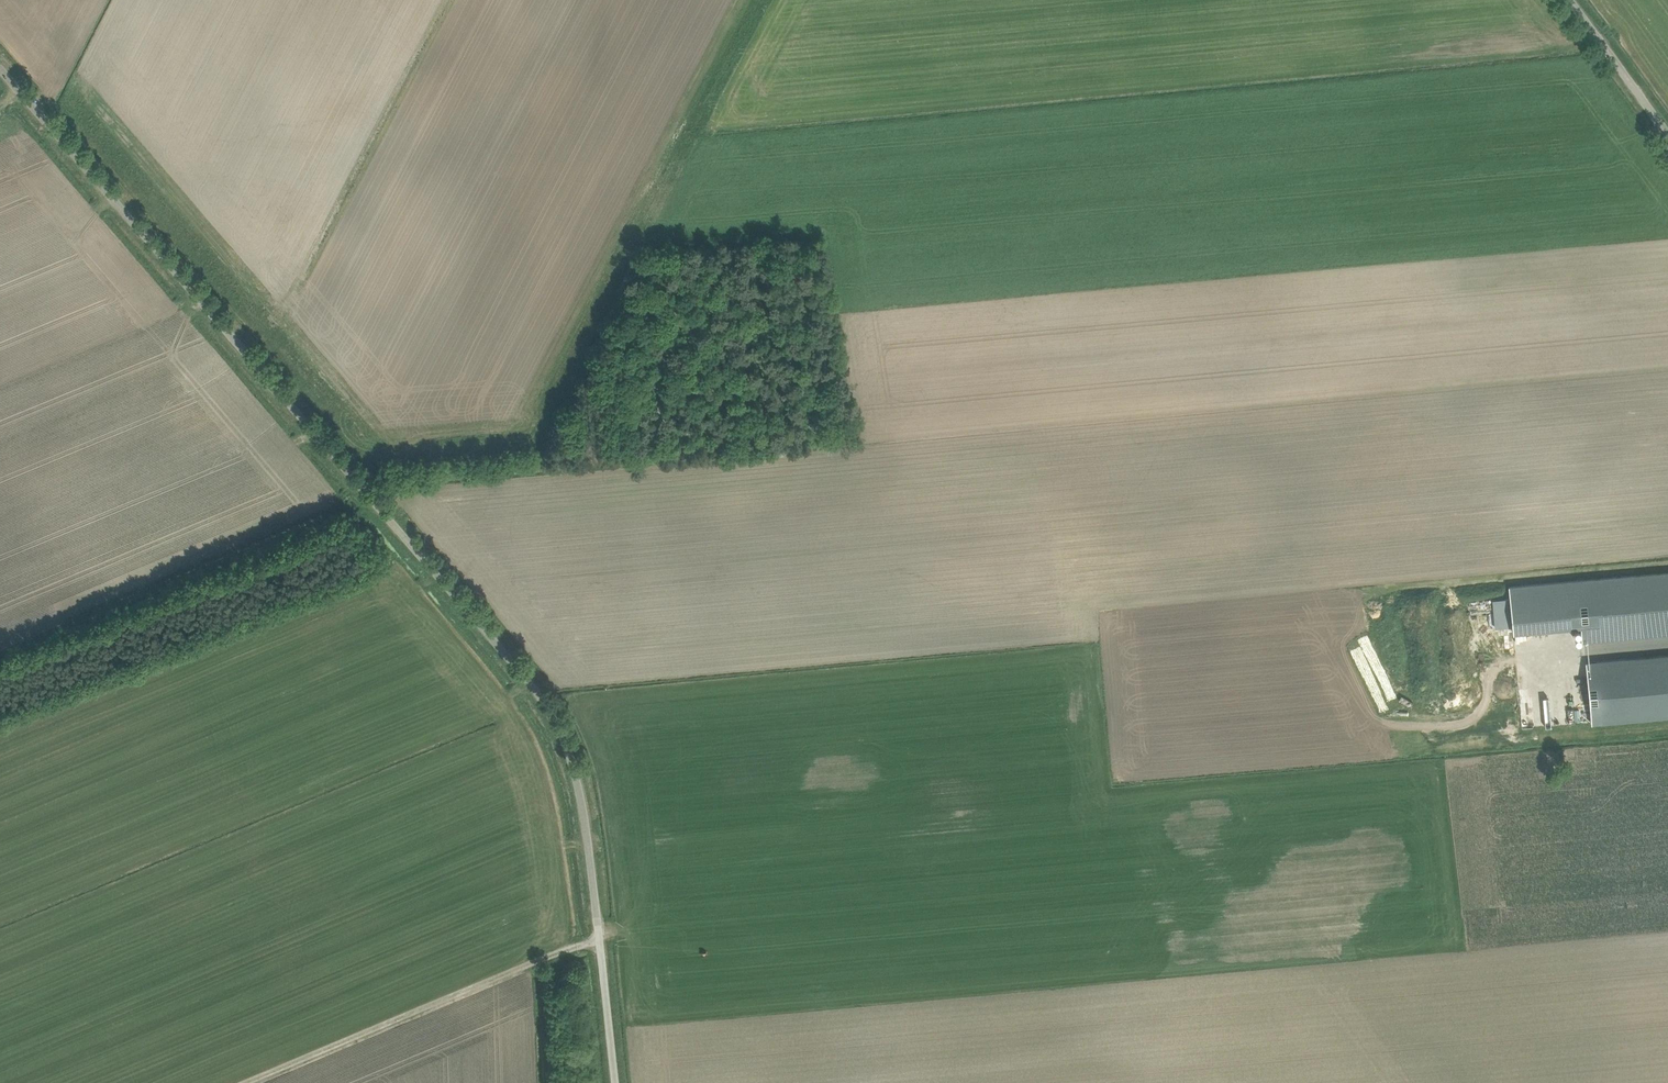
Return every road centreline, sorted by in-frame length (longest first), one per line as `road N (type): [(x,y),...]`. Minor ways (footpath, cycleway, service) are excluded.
road 1 (unclassified): [(616,1082),(589,845),(556,722),(0,68)]
road 2 (unclassified): [(1667,134),(1569,0)]

